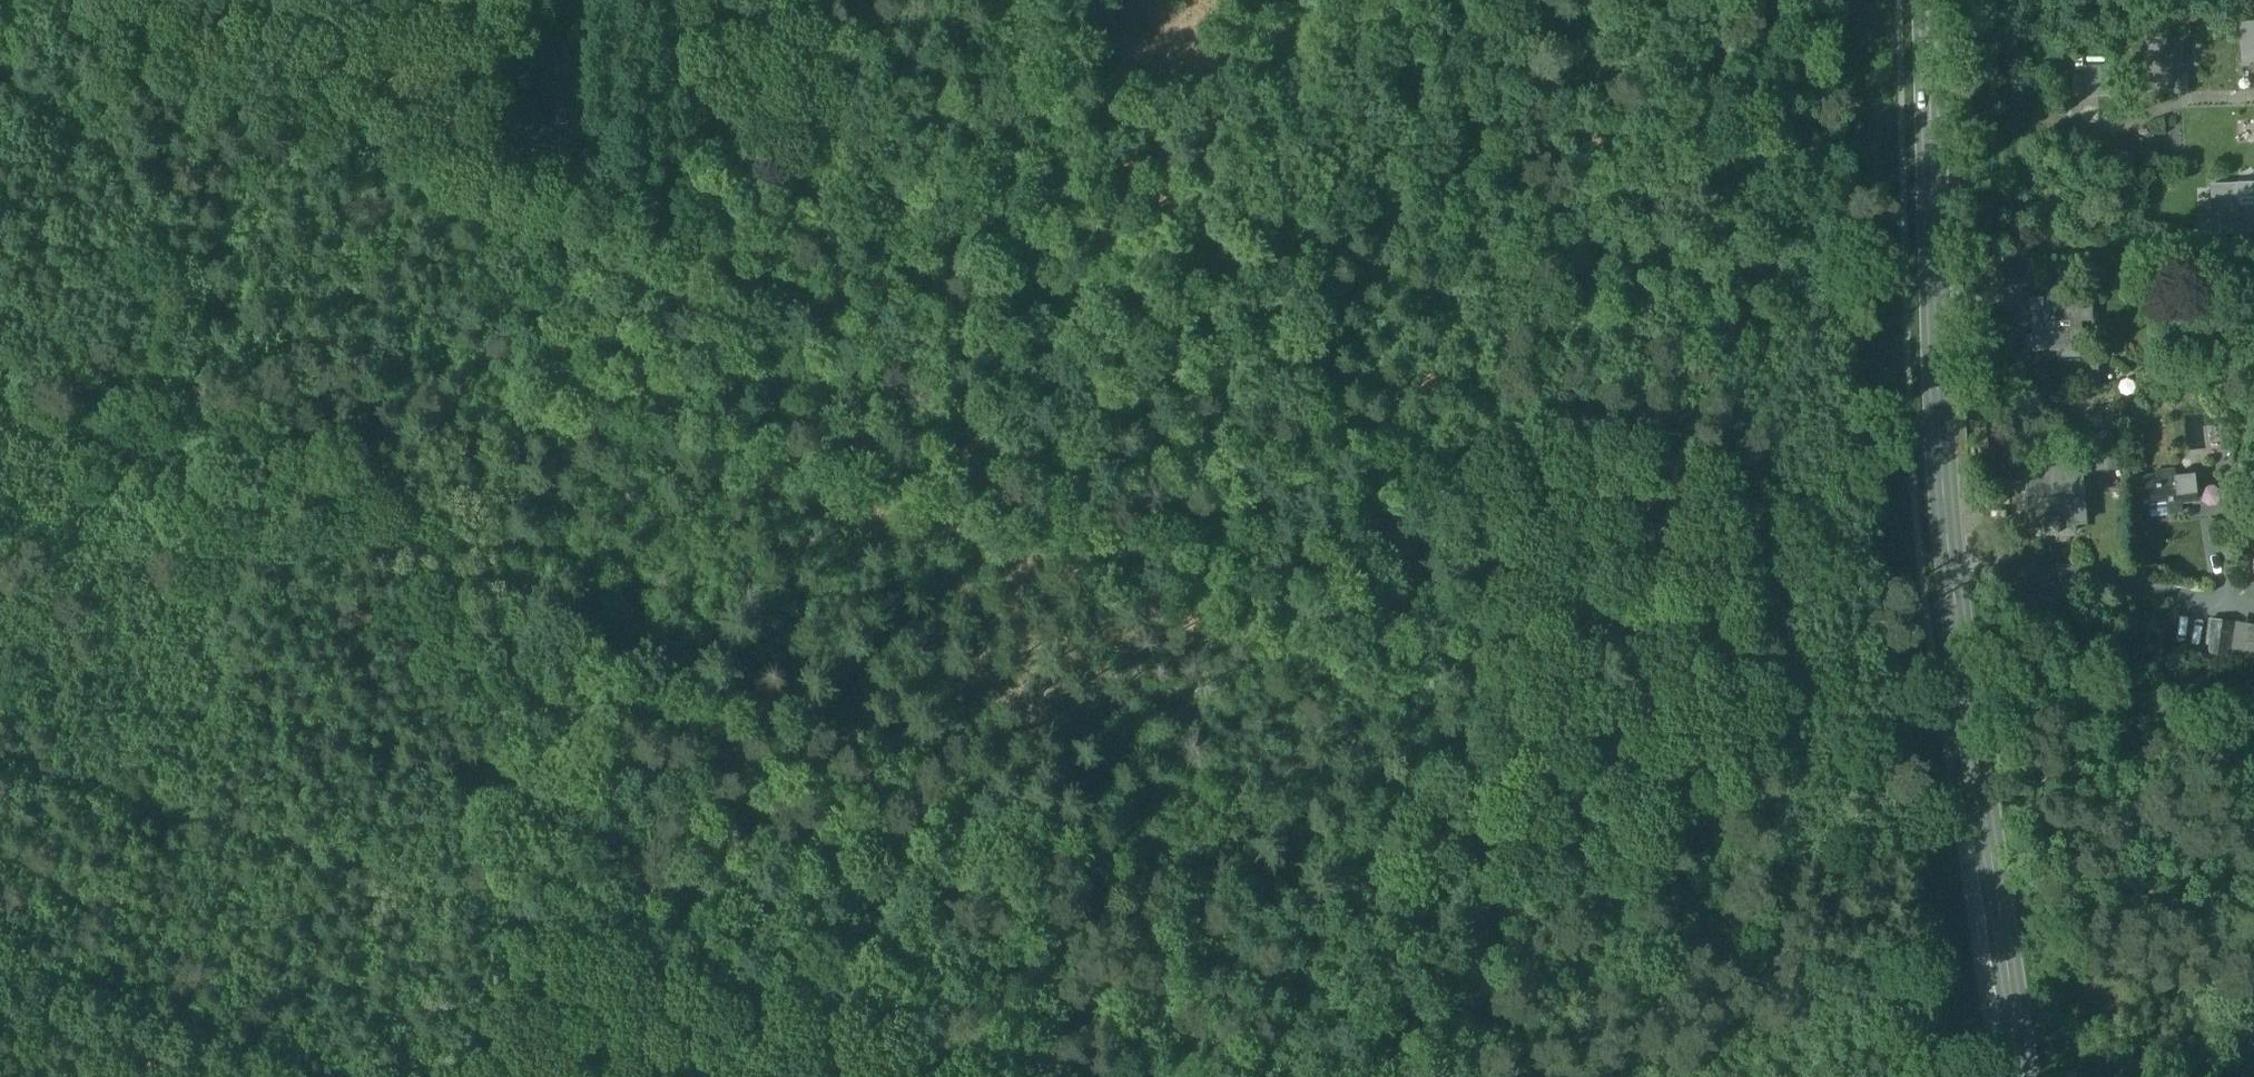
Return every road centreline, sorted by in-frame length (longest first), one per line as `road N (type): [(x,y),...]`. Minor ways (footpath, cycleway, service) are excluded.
road 1 (track): [(0,768),(974,1042),(1072,1076)]
road 2 (secondary): [(1928,0),(1939,466),(2024,1076)]
road 3 (track): [(1462,0),(1493,1076)]

